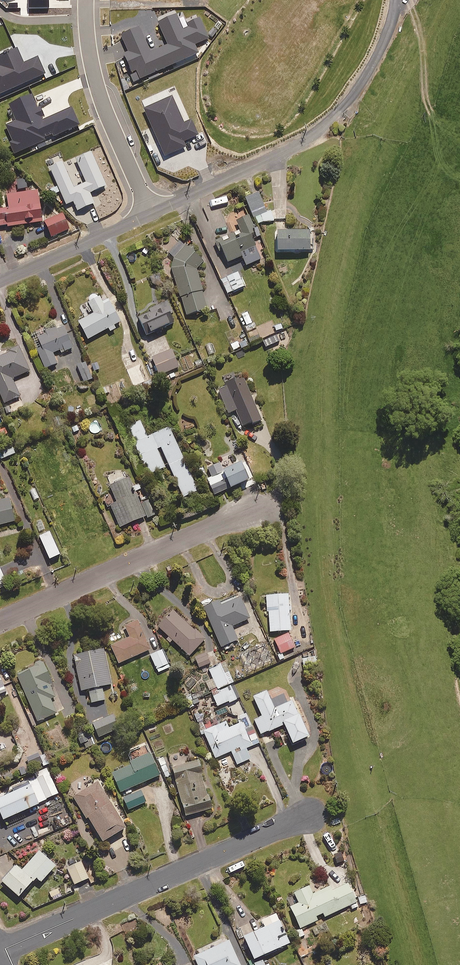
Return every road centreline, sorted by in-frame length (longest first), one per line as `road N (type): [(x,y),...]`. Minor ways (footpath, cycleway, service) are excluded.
road 1 (residential): [(310,815),(0,951)]
road 2 (residential): [(0,622),(258,510)]
road 3 (residential): [(151,214),(95,83),(86,0)]
road 4 (residential): [(151,214),(0,282)]
road 5 (residential): [(291,150),(151,214)]

